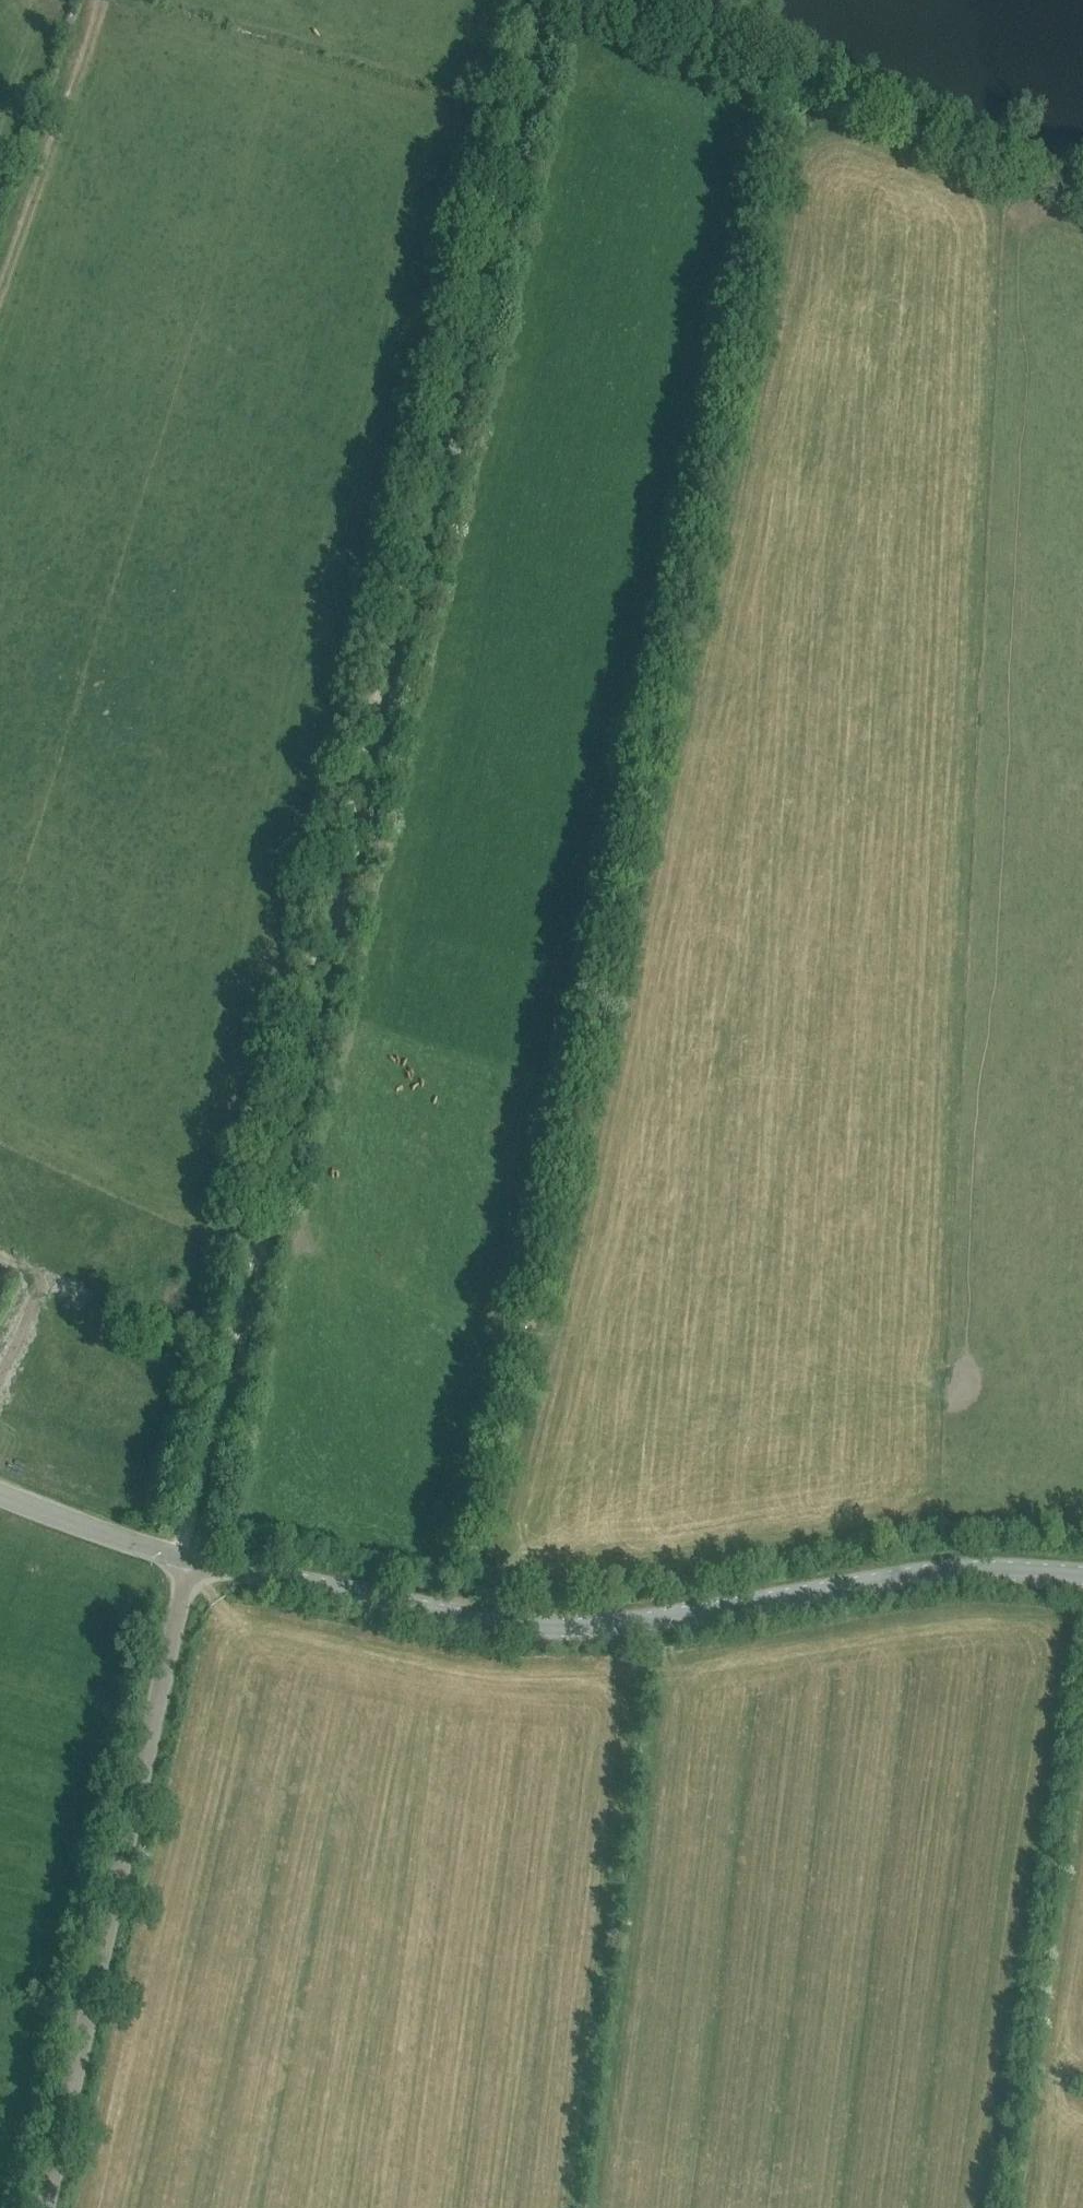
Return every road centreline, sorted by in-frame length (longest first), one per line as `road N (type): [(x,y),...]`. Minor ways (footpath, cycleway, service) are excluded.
road 1 (track): [(536,0),(176,1556)]
road 2 (tertiary): [(1082,1577),(955,1572),(579,1628),(477,1620),(194,1560)]
road 3 (tertiary): [(47,2207),(194,1560)]
road 4 (tertiary): [(194,1560),(109,1538),(0,1495)]

